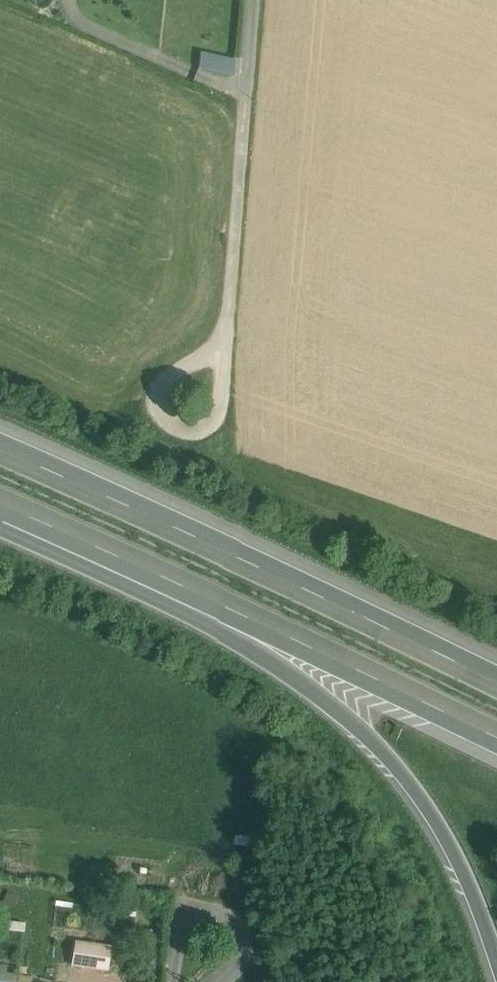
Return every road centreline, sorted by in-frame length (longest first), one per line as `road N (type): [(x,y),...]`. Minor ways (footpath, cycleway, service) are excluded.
road 1 (motorway): [(496,681),(0,449)]
road 2 (motorway): [(259,623),(393,761),(496,953)]
road 3 (unclassified): [(217,353),(251,0)]
road 4 (motorway): [(0,504),(259,623)]
road 5 (motorway): [(259,623),(496,740)]
road 6 (unclassified): [(217,353),(226,385),(220,418),(183,431),(161,407),(179,368)]

